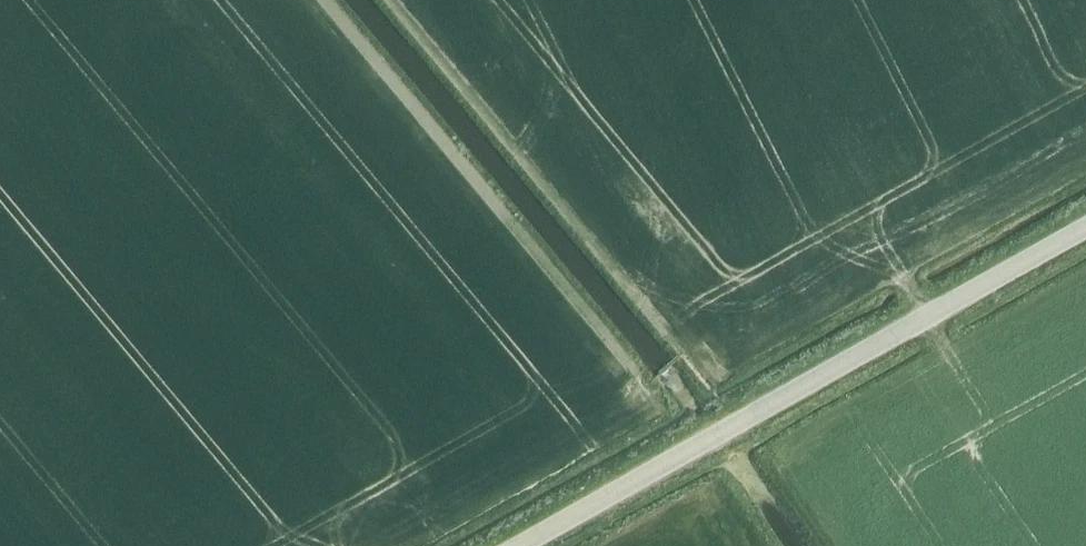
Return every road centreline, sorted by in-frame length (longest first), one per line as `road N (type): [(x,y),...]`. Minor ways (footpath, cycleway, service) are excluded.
road 1 (unclassified): [(513,545),(1085,224)]

